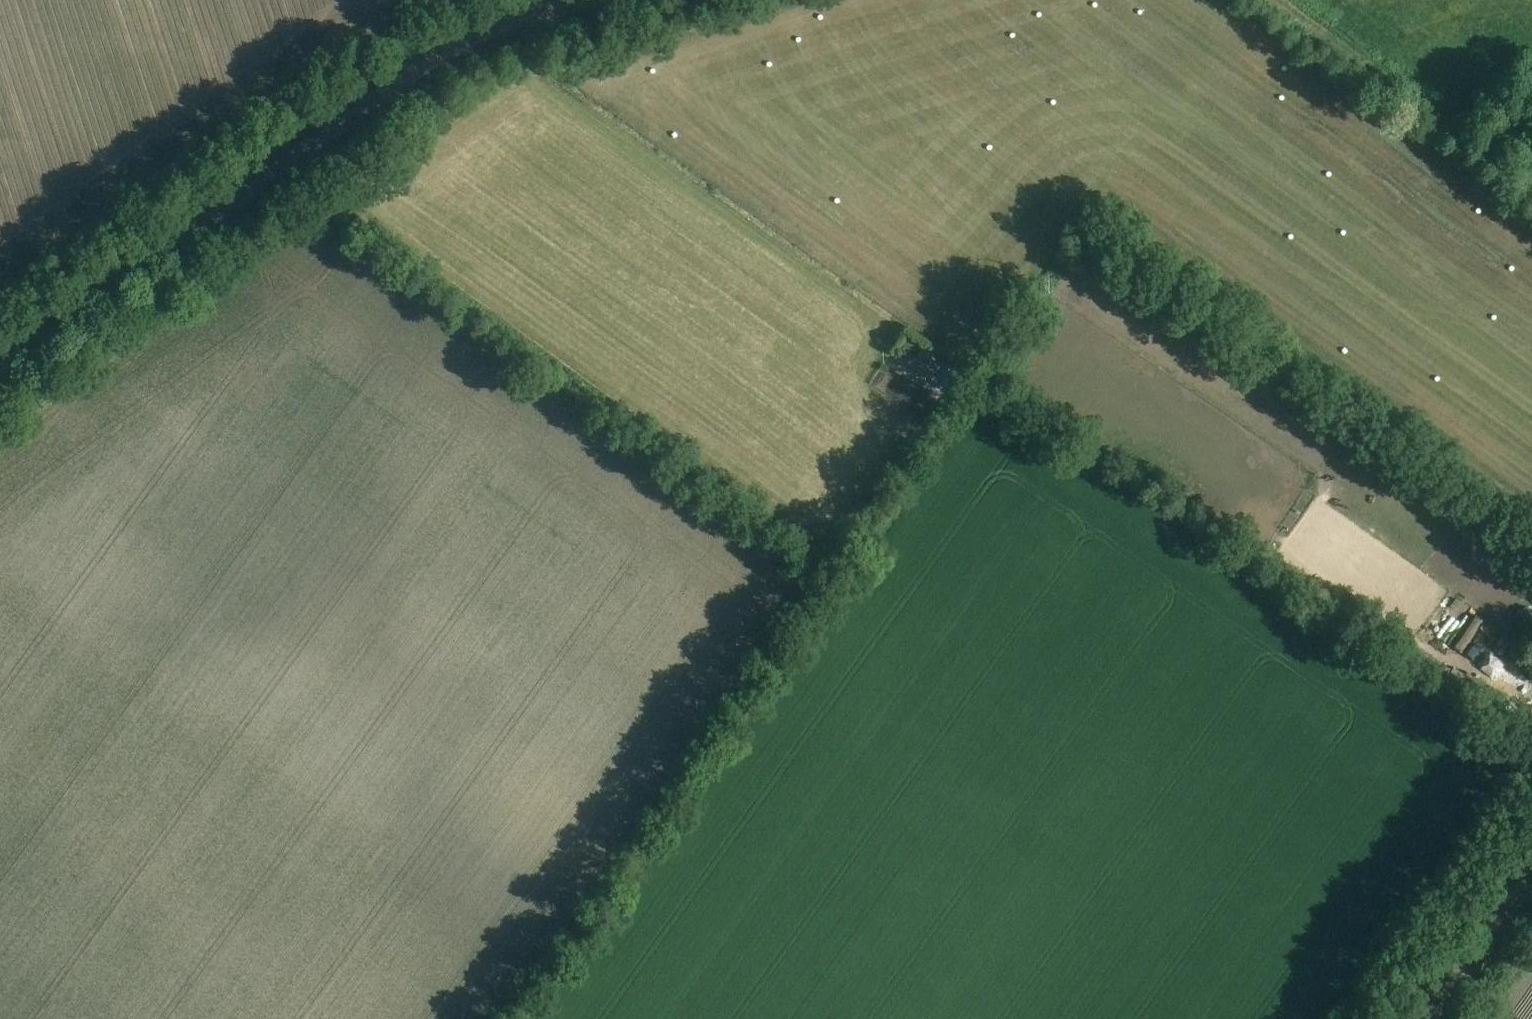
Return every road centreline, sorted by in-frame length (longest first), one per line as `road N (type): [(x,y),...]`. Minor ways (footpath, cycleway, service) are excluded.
road 1 (unclassified): [(0,368),(453,46),(579,0)]
road 2 (track): [(1531,882),(1430,1018)]

